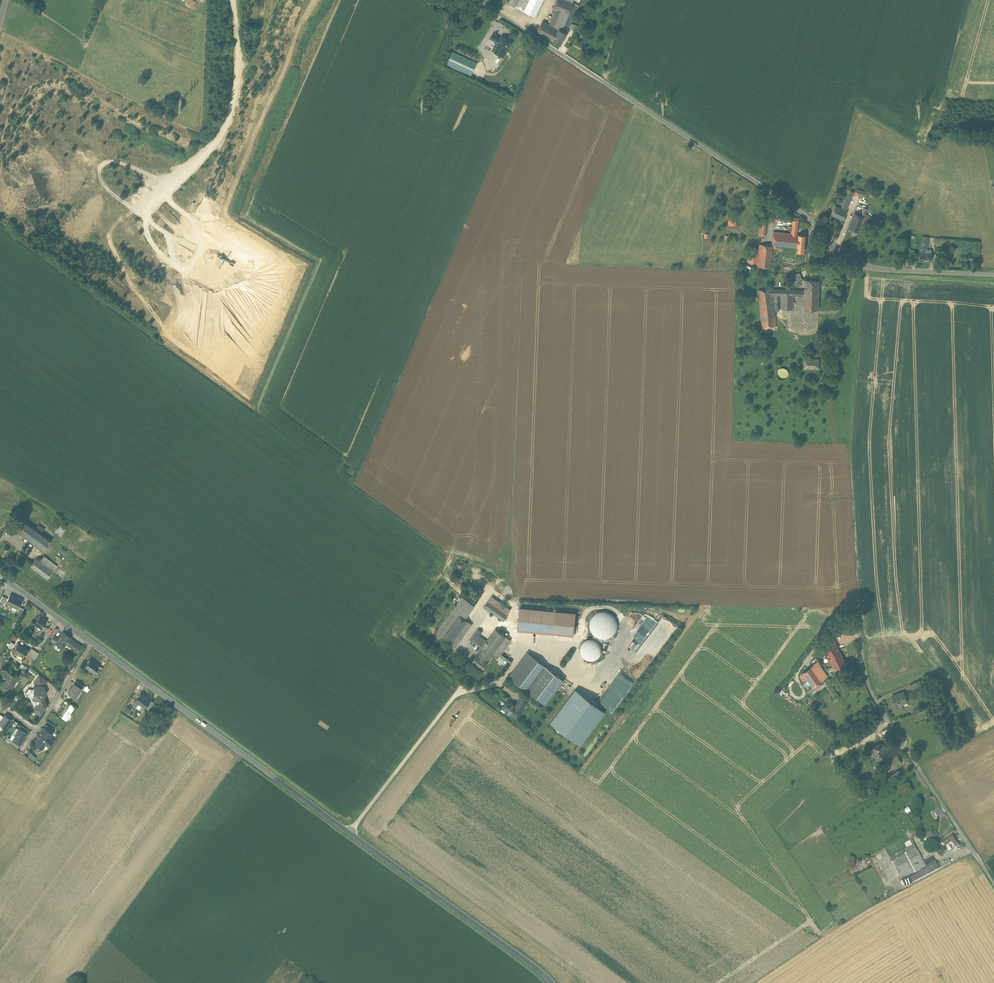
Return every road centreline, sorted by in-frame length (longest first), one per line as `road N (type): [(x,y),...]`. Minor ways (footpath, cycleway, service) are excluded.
road 1 (residential): [(482,0),(812,219),(810,267),(993,274)]
road 2 (tertiary): [(93,643),(553,982)]
road 3 (residential): [(993,883),(869,689),(856,609)]
road 4 (track): [(233,0),(238,70),(231,114),(200,160),(150,210),(138,210),(136,202),(158,193)]
road 5 (track): [(192,168),(169,181),(116,163),(98,174),(122,202),(136,202),(146,178)]
road 6 (residential): [(93,643),(35,731),(0,703)]

